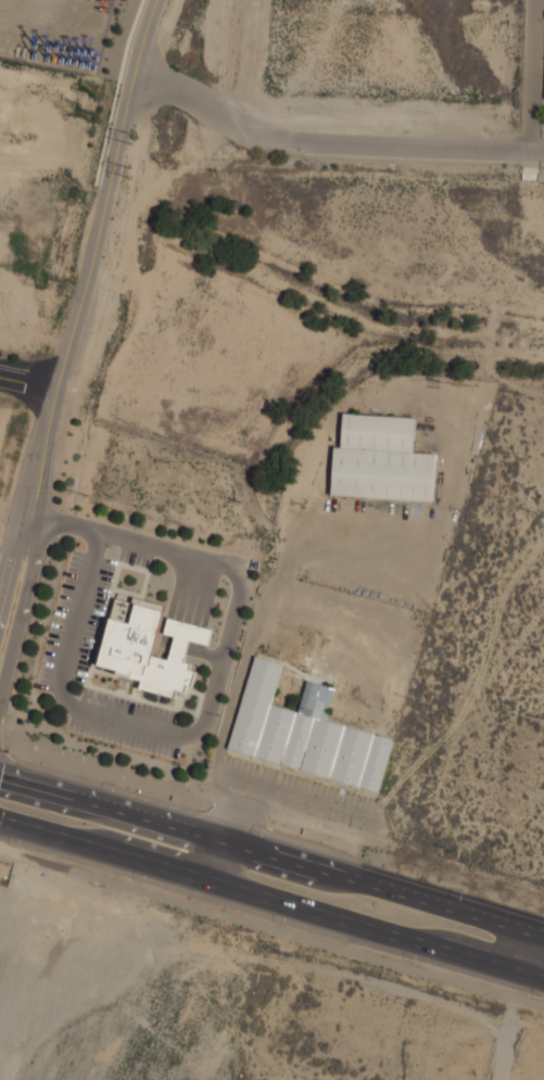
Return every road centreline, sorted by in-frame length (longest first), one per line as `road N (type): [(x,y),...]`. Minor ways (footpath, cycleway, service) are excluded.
road 1 (primary): [(0,819),(543,979)]
road 2 (primary): [(543,937),(0,778)]
road 3 (residential): [(161,0),(55,387)]
road 4 (residential): [(0,711),(38,554),(30,530)]
road 5 (residential): [(55,387),(30,530)]

